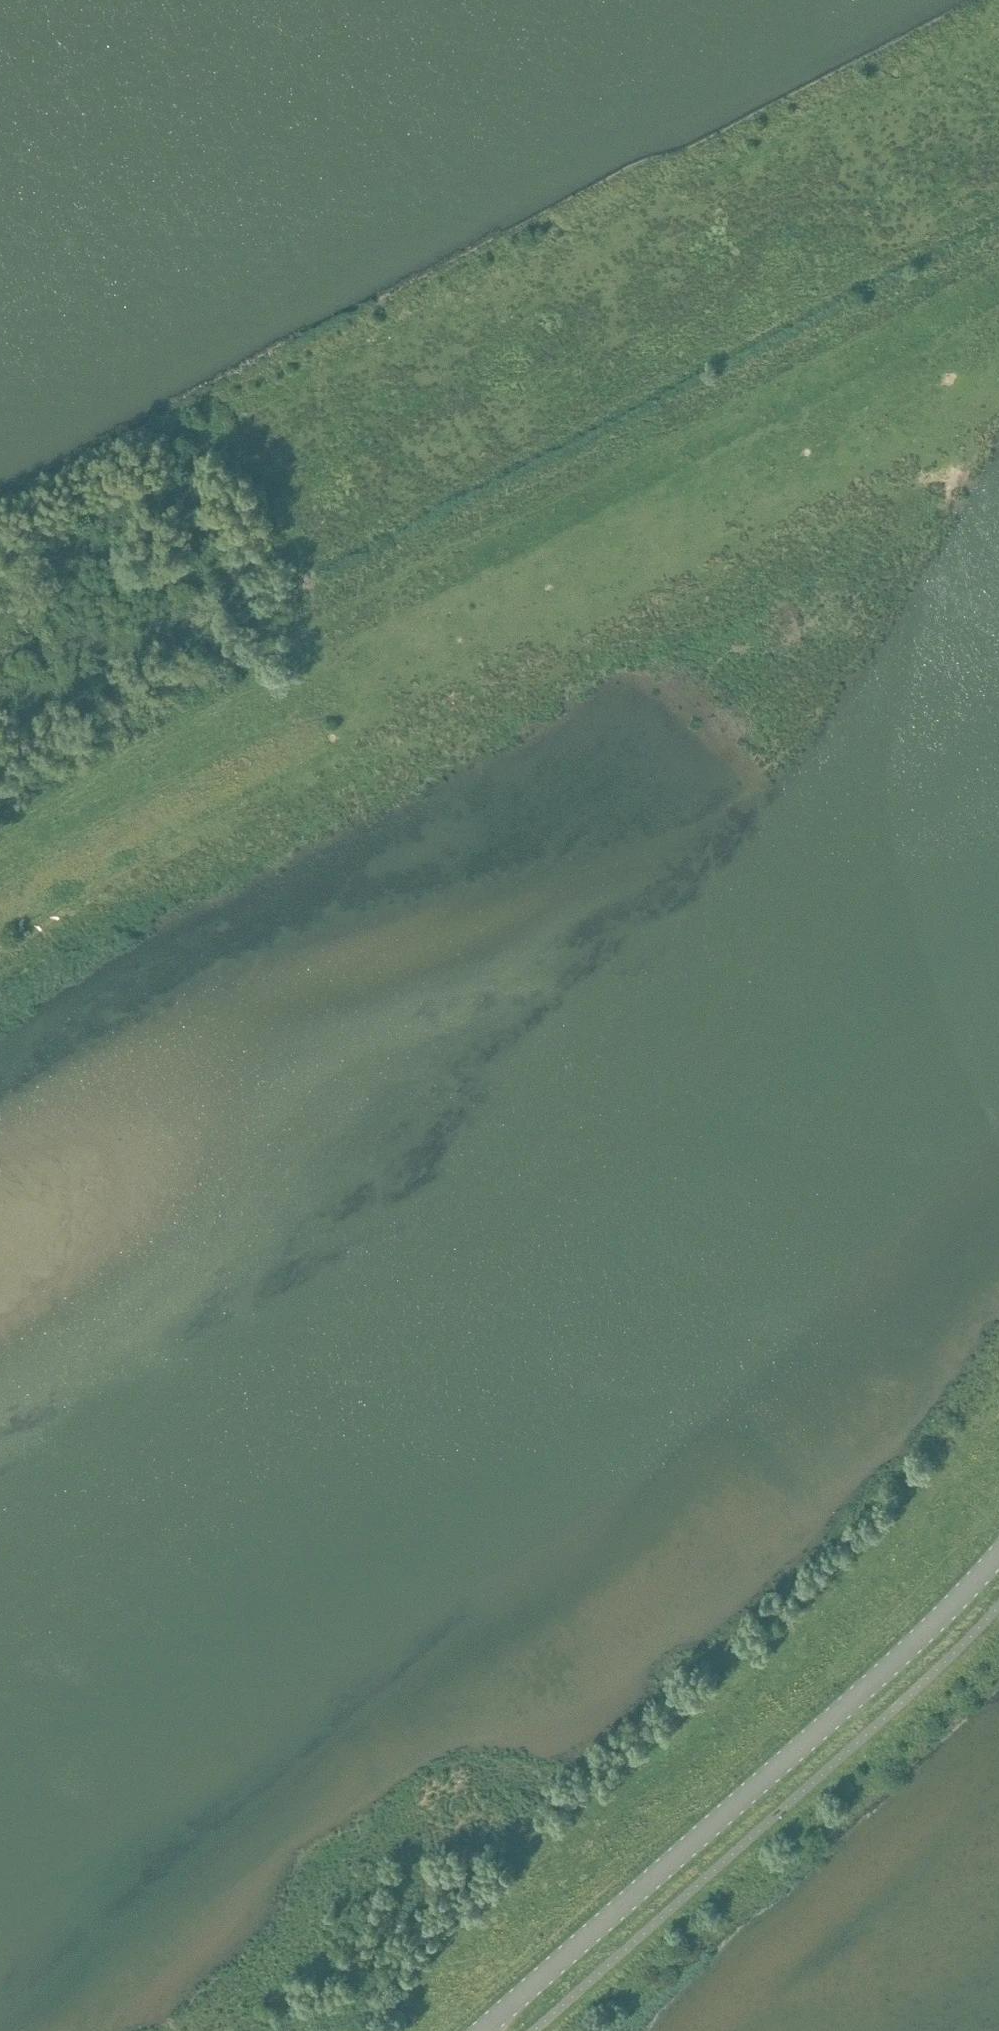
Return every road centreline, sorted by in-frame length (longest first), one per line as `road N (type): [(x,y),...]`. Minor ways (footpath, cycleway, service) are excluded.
road 1 (secondary): [(484,2030),(923,1644),(998,1562)]

